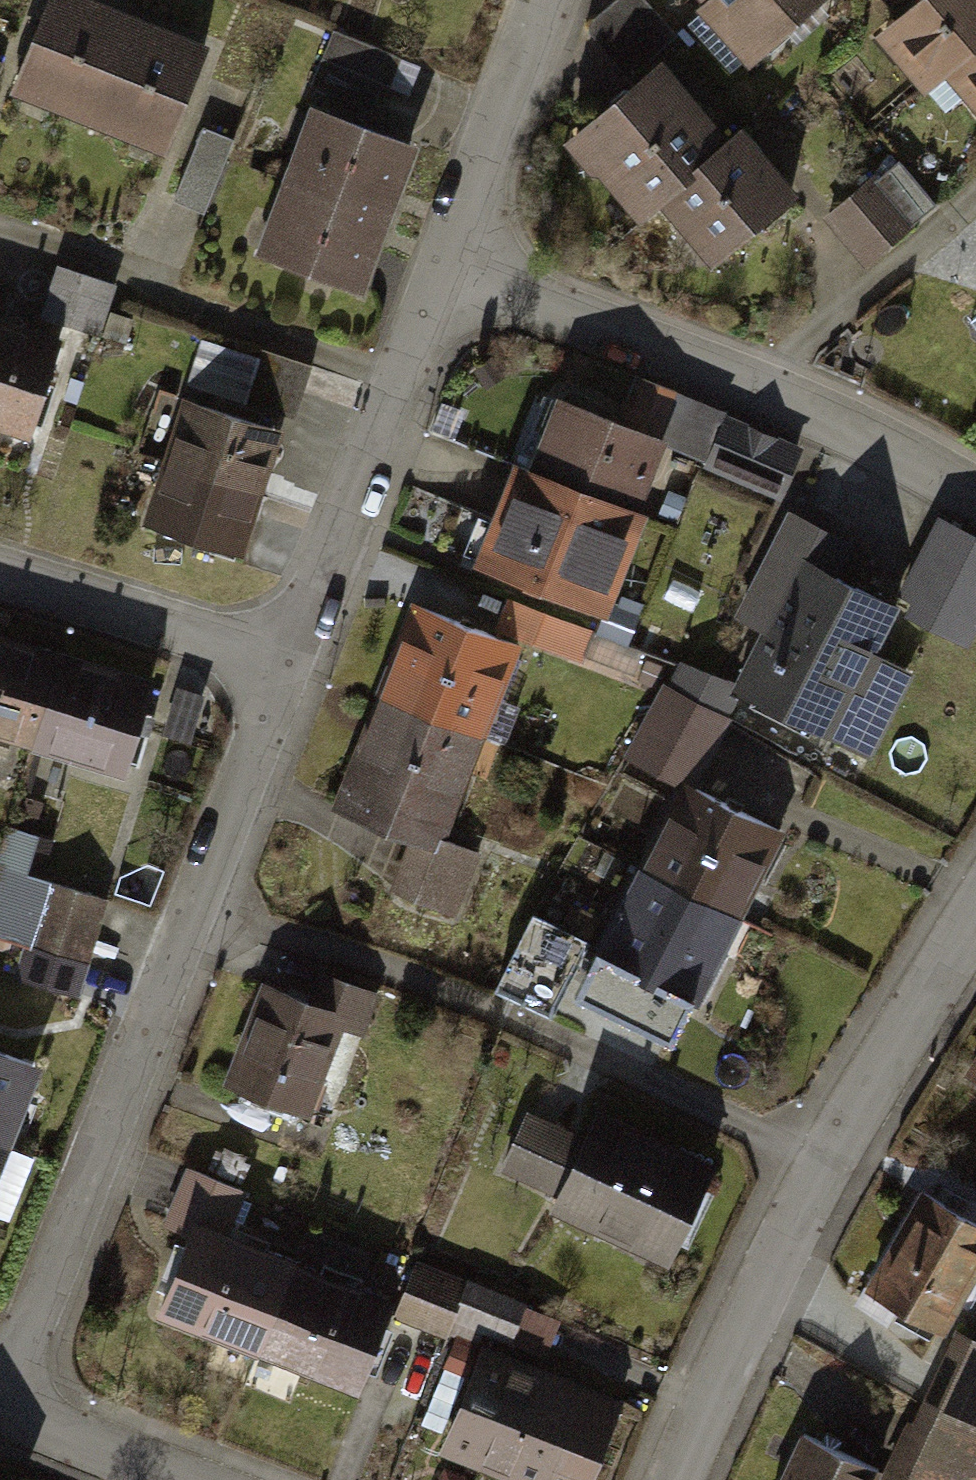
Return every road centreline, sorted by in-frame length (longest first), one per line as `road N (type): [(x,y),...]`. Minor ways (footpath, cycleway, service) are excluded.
road 1 (residential): [(287,667),(5,1398)]
road 2 (residential): [(676,1479),(817,1163),(975,896)]
road 3 (residential): [(975,504),(847,434),(447,279)]
road 4 (residential): [(447,279),(287,667)]
road 5 (residential): [(0,571),(287,667)]
road 6 (residential): [(547,0),(447,279)]
road 7 (residential): [(5,1398),(161,1479)]

